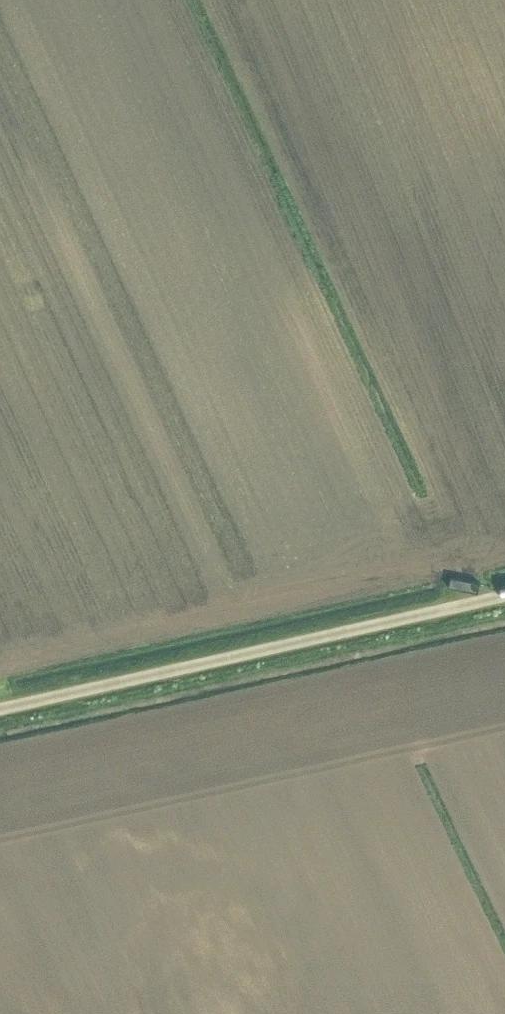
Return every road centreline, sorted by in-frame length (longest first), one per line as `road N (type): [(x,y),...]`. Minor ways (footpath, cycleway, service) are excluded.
road 1 (unclassified): [(0,704),(504,590)]

